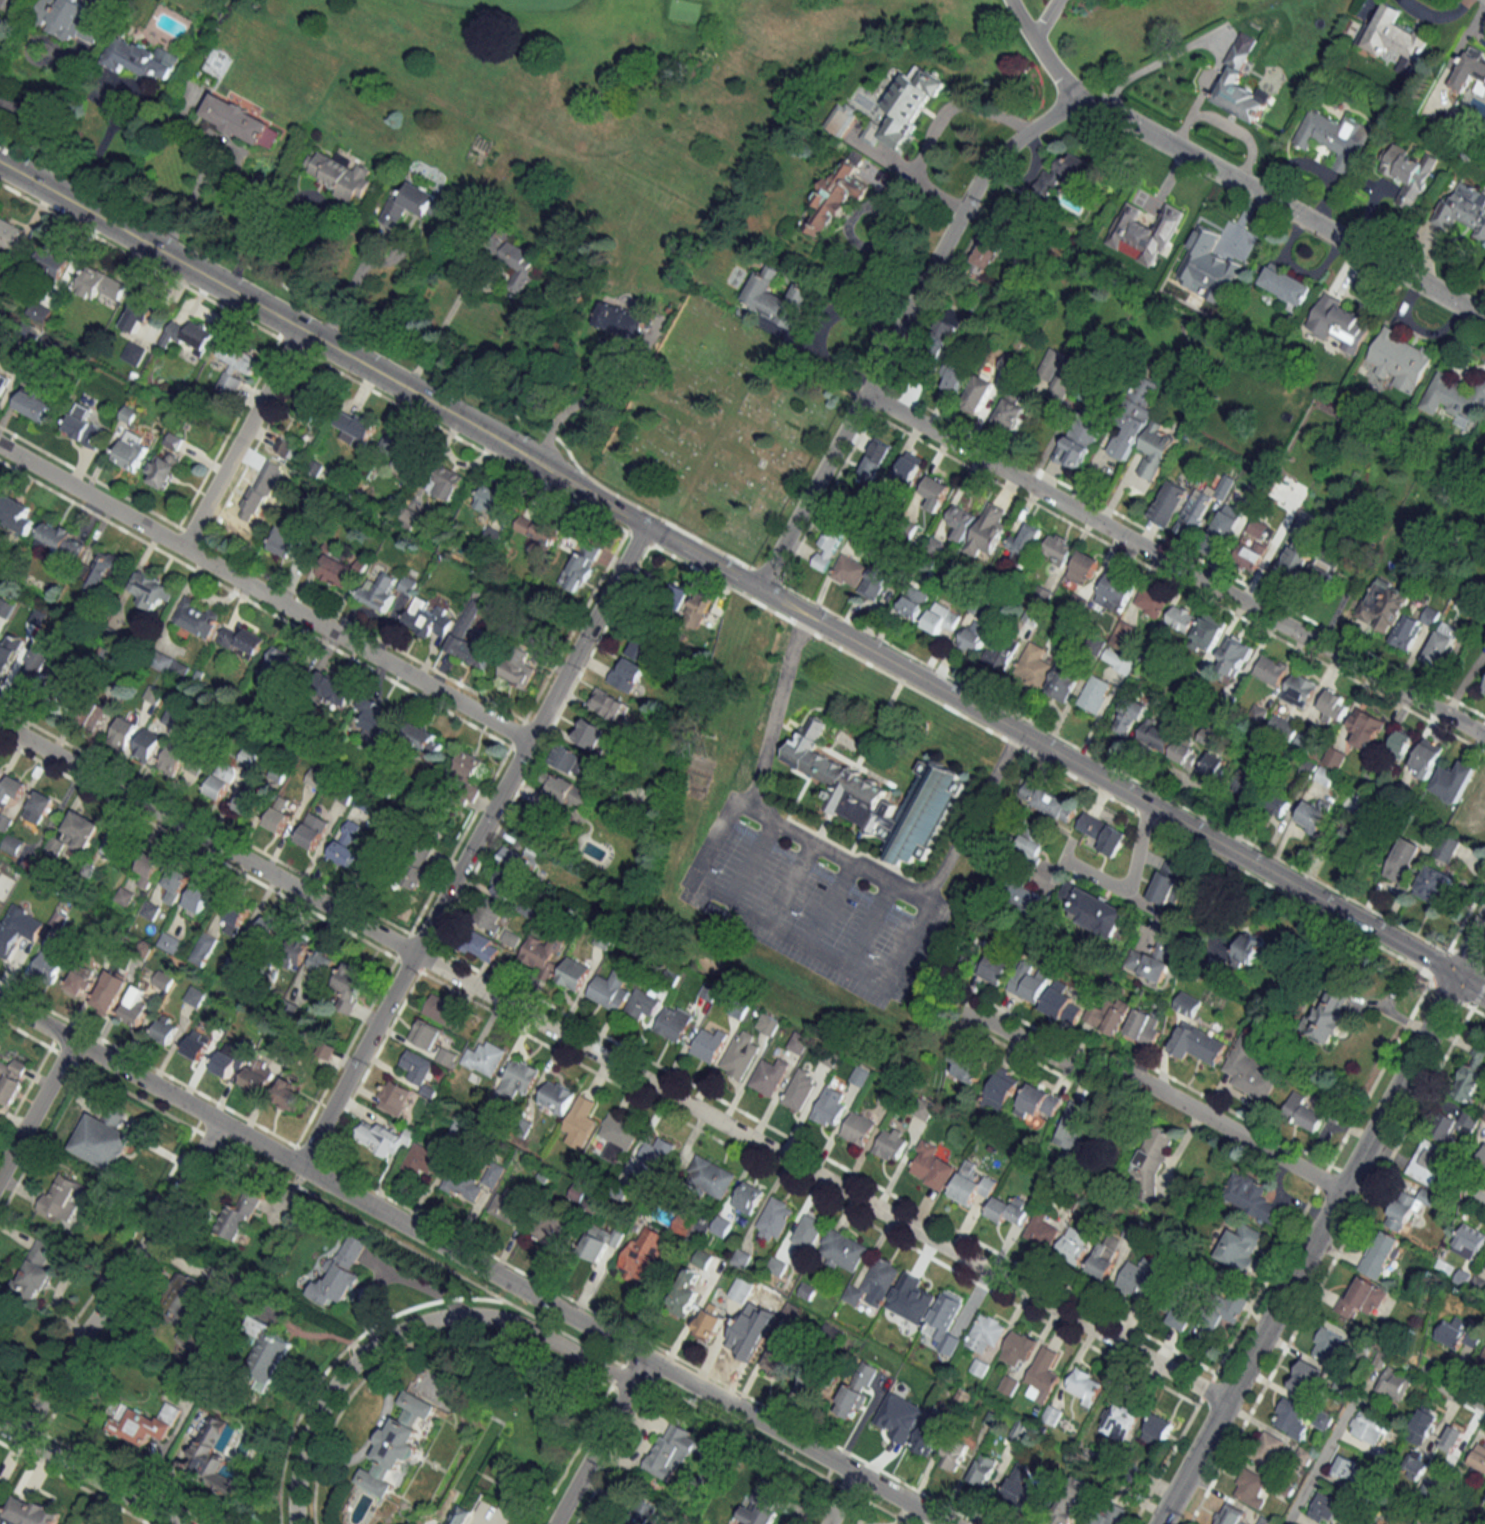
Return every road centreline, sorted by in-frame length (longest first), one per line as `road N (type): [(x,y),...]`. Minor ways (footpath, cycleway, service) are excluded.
road 1 (residential): [(1226,1402),(0,725)]
road 2 (residential): [(945,1523),(0,1001)]
road 3 (secondary): [(1458,978),(757,589)]
road 4 (residential): [(300,1167),(645,526)]
road 5 (residential): [(1484,737),(863,394)]
road 6 (tertiary): [(1160,1523),(1458,978)]
road 7 (residential): [(529,740),(0,447)]
road 8 (residential): [(757,589),(978,182),(1029,130),(1077,106)]
road 9 (residential): [(292,1523),(297,1459),(309,1430),(358,1365),(412,1333),(501,1330),(627,1392)]
road 10 (residential): [(1484,319),(1107,111),(1077,106)]
road 11 (residential): [(1341,1192),(1143,1082),(1068,1064),(970,1012)]
road 12 (residential): [(20,1438),(217,1121)]
road 13 (secondary): [(300,330),(0,164)]
road 14 (secondary): [(556,472),(300,330)]
road 15 (residential): [(182,548),(300,330)]
road 16 (secondary): [(757,589),(556,472)]
road 17 (residential): [(176,1523),(0,1427)]
road 18 (residential): [(554,1523),(646,1358)]
road 19 (residential): [(1062,859),(1112,886),(1125,884),(1146,804)]
road 20 (tertiary): [(0,1174),(73,1041)]
road 21 (residential): [(1284,1523),(1349,1404)]

